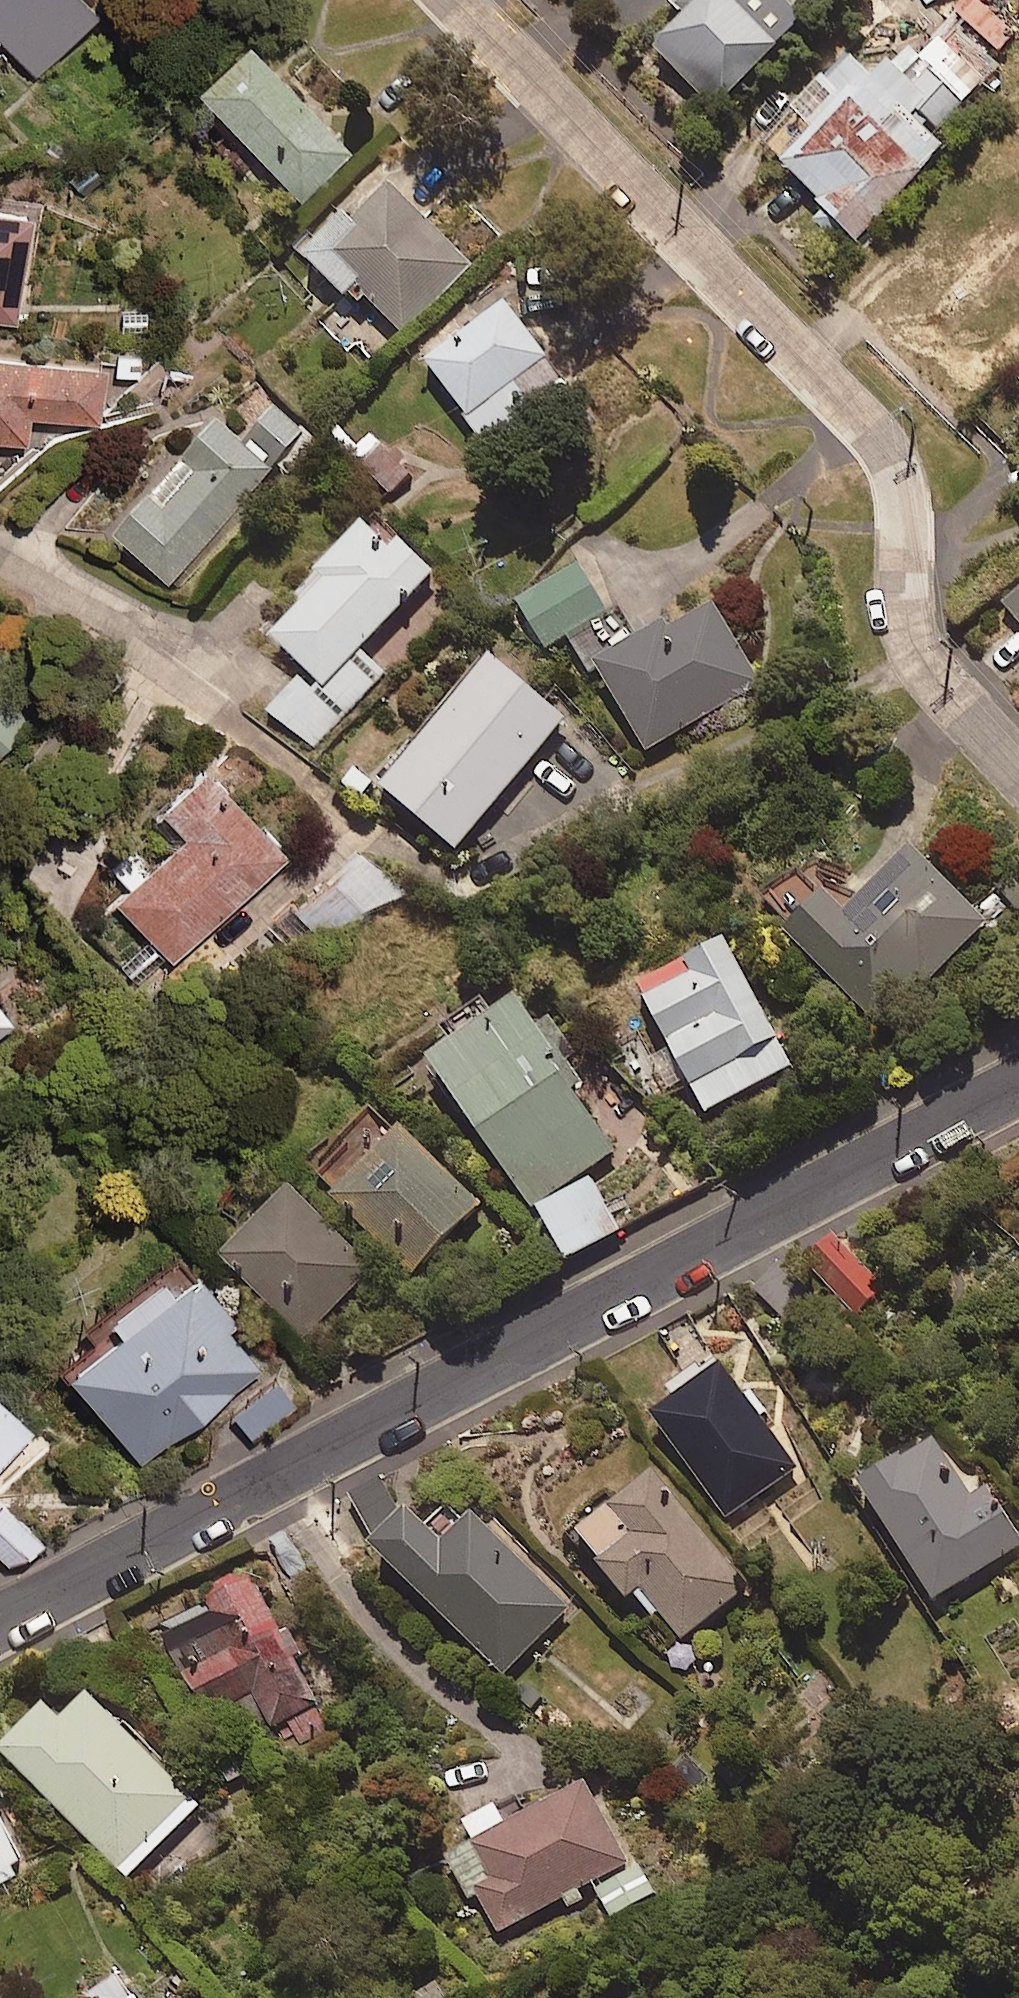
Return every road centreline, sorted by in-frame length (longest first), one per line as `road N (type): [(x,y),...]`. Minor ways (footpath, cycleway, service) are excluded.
road 1 (residential): [(1018,1080),(0,1619)]
road 2 (residential): [(453,0),(864,420),(898,480),(913,647),(1018,770)]

